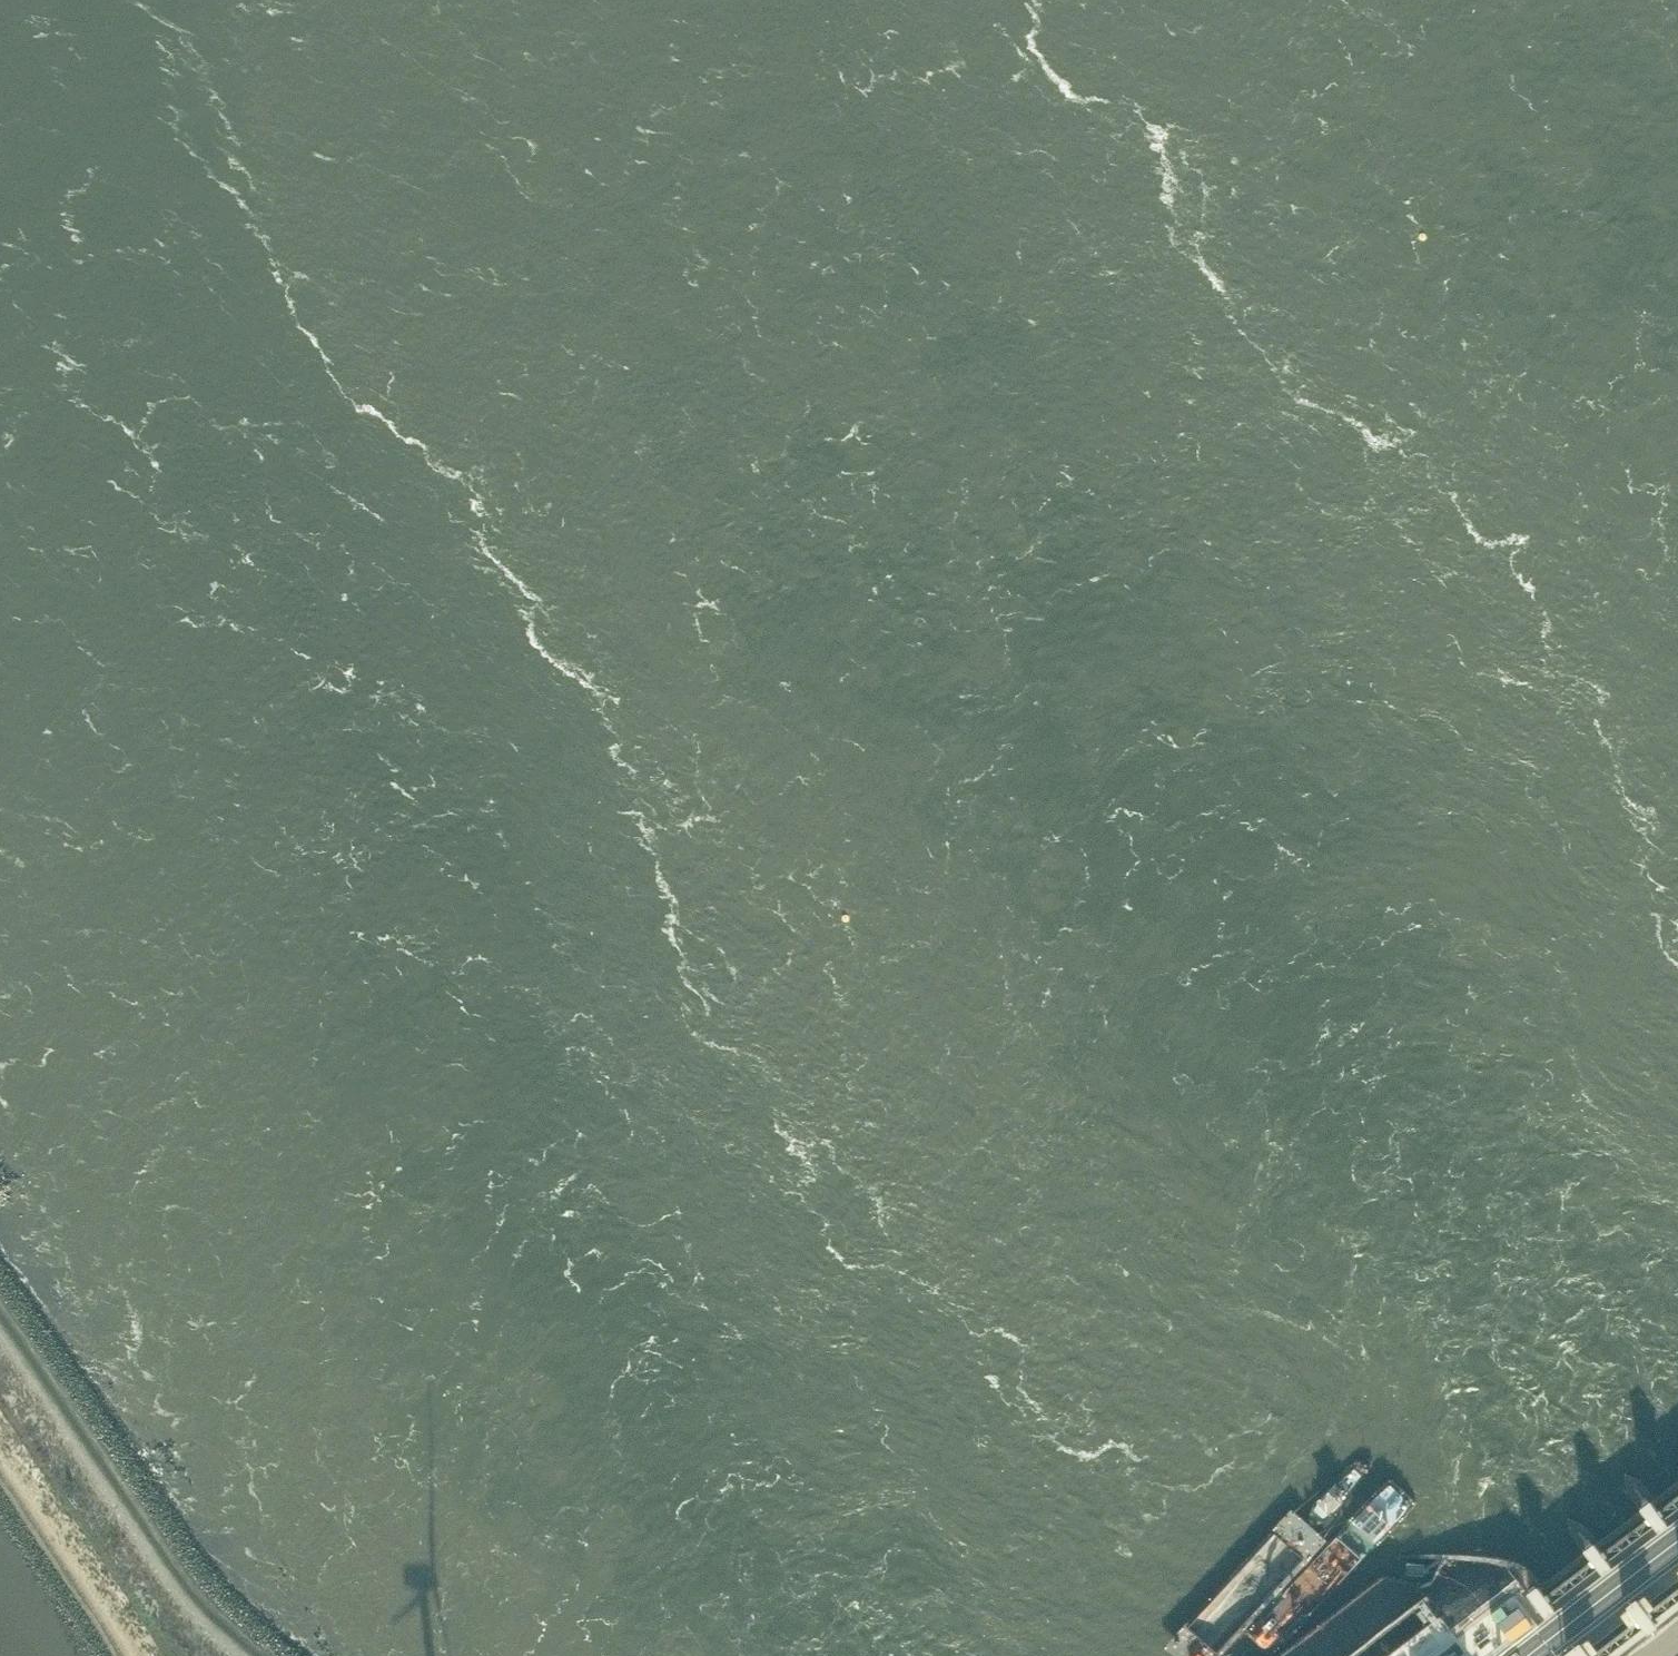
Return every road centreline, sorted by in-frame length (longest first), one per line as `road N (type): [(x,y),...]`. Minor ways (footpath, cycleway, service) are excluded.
road 1 (motorway): [(1677,1541),(1528,1655)]

